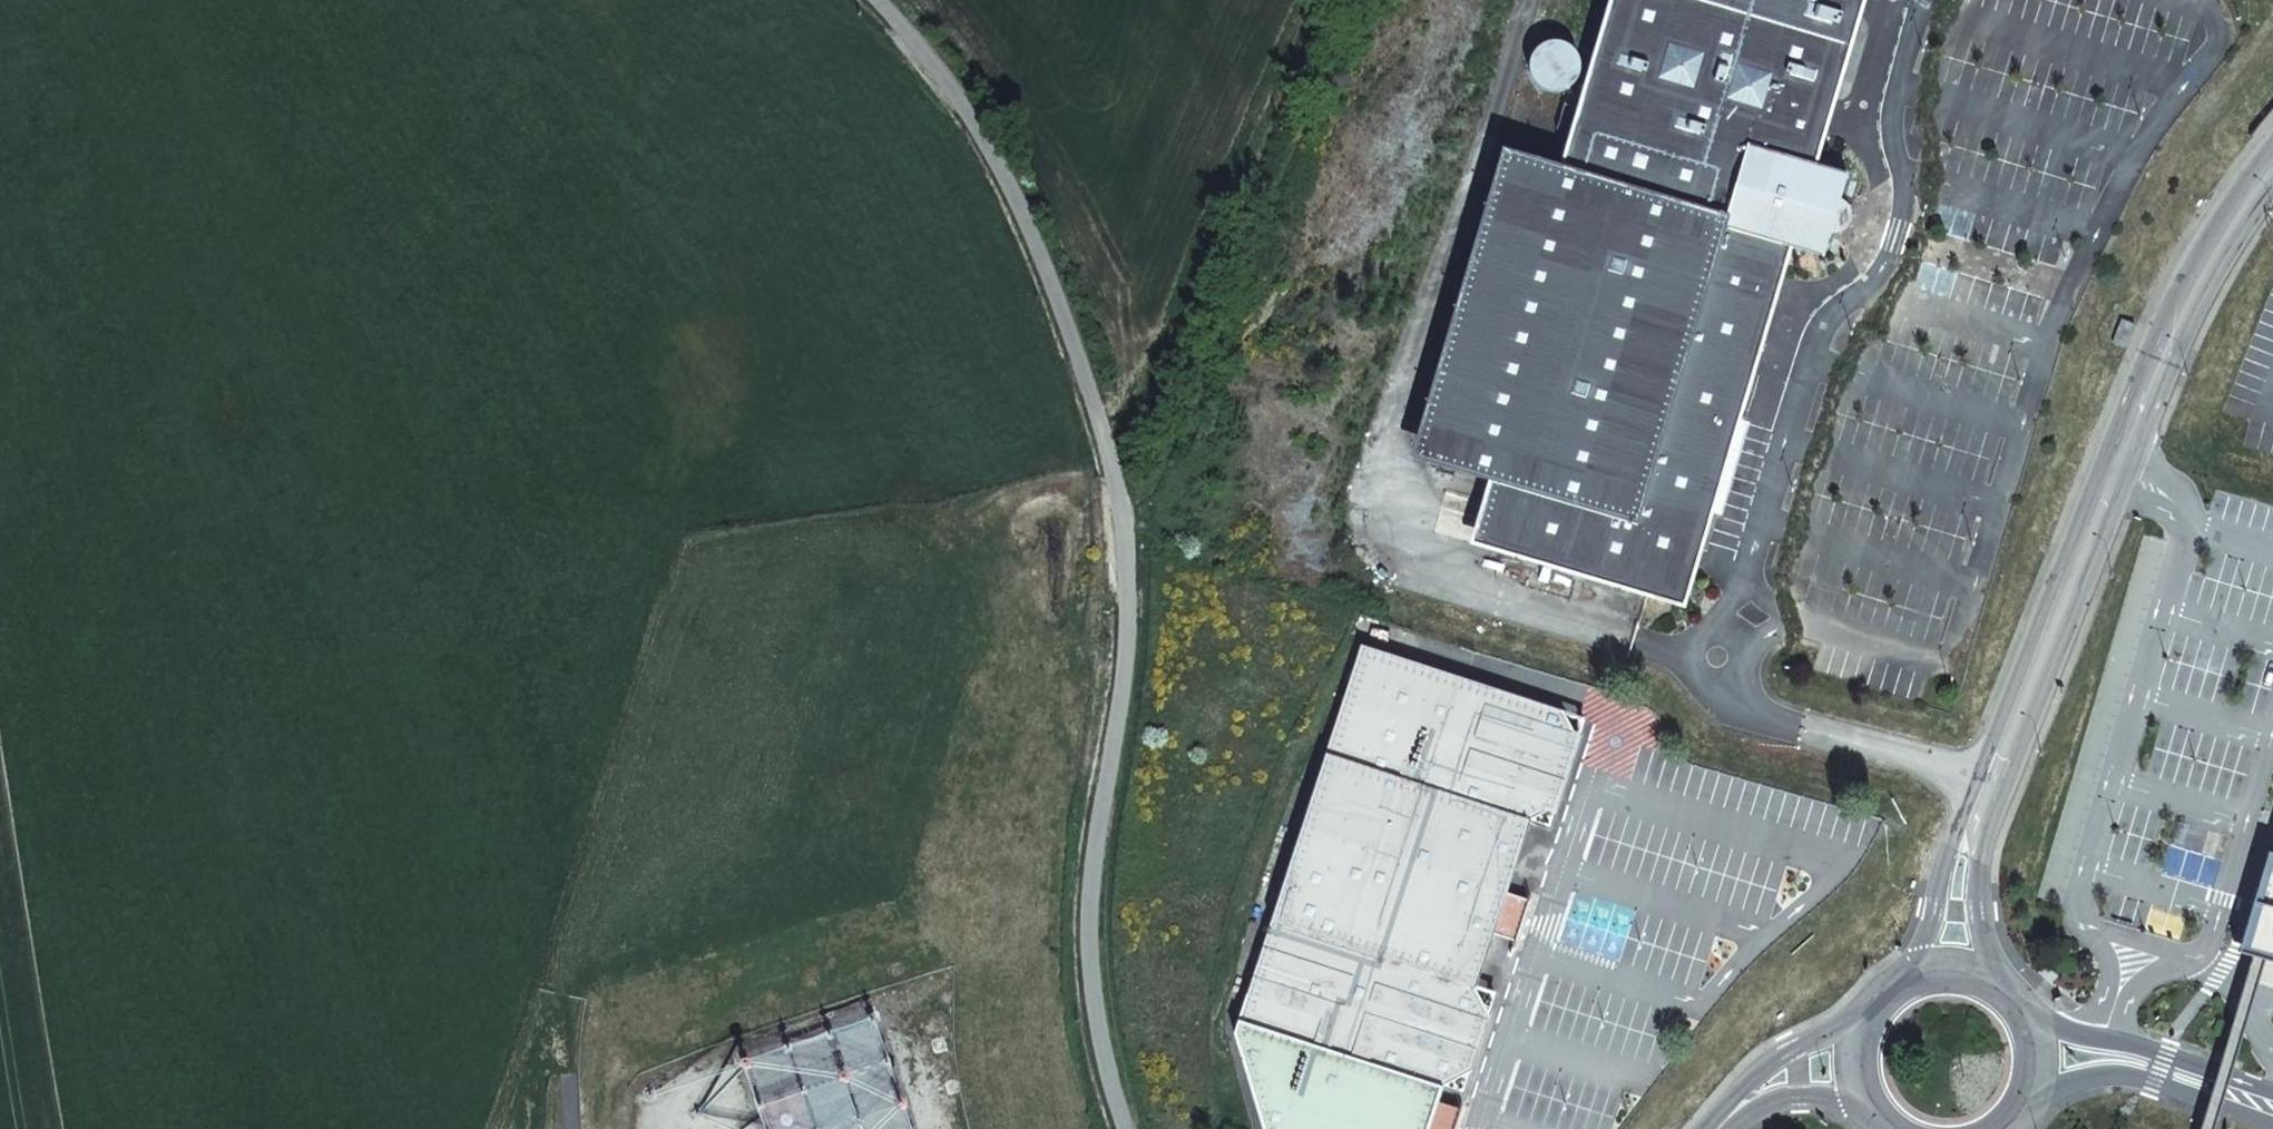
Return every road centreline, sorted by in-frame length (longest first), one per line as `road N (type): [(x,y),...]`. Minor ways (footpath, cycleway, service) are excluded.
road 1 (residential): [(1128,1128),(1090,994),(1094,858),(1126,602),(1115,497),(1079,365),(1000,158),(927,52),(876,0)]
road 2 (unclassified): [(2272,168),(2174,326),(1984,802)]
road 3 (trunk): [(2037,1108),(2077,1082),(2124,1074),(2272,1124)]
road 4 (trunk): [(2272,1092),(2034,1014)]
road 5 (unclassified): [(1984,802),(1946,853),(1929,927),(1906,973)]
road 6 (unclassified): [(2010,986),(1982,911),(1984,802)]
road 7 (tertiary): [(1862,1014),(1767,1066),(1717,1128)]
road 8 (tertiary): [(1722,1128),(1784,1099),(1857,1104)]

